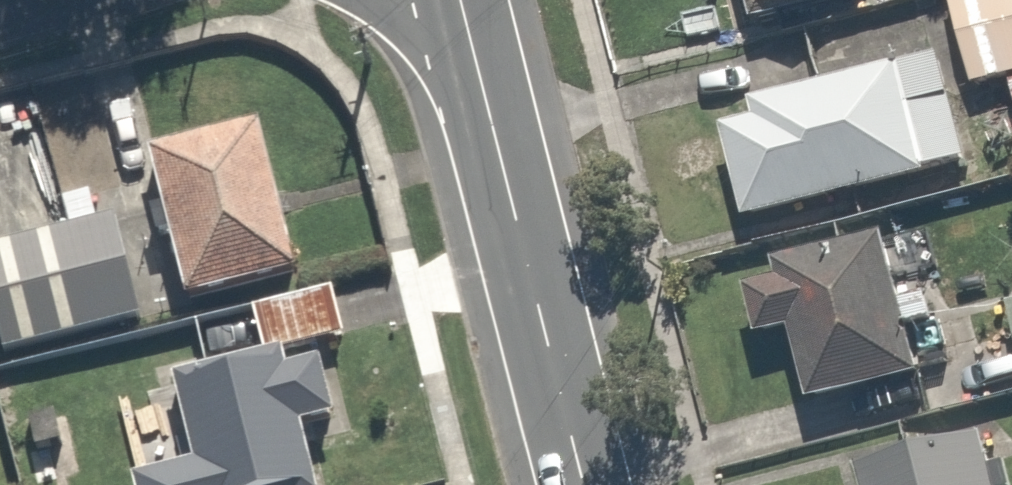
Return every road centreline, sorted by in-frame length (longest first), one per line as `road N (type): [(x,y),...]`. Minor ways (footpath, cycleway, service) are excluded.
road 1 (tertiary): [(464,0),(586,484)]

